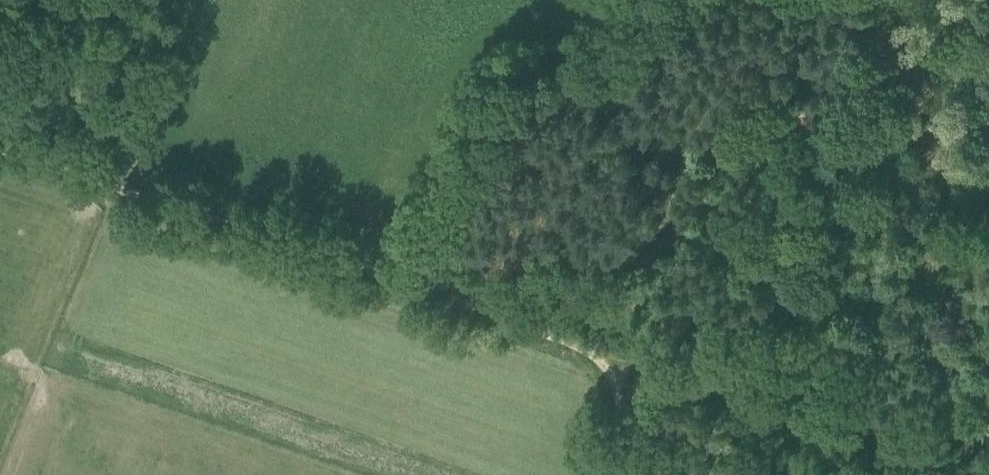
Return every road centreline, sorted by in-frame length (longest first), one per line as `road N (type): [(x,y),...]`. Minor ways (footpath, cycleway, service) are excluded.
road 1 (track): [(131,191),(579,343),(614,366)]
road 2 (track): [(2,474),(120,187)]
road 3 (track): [(0,146),(131,191)]

